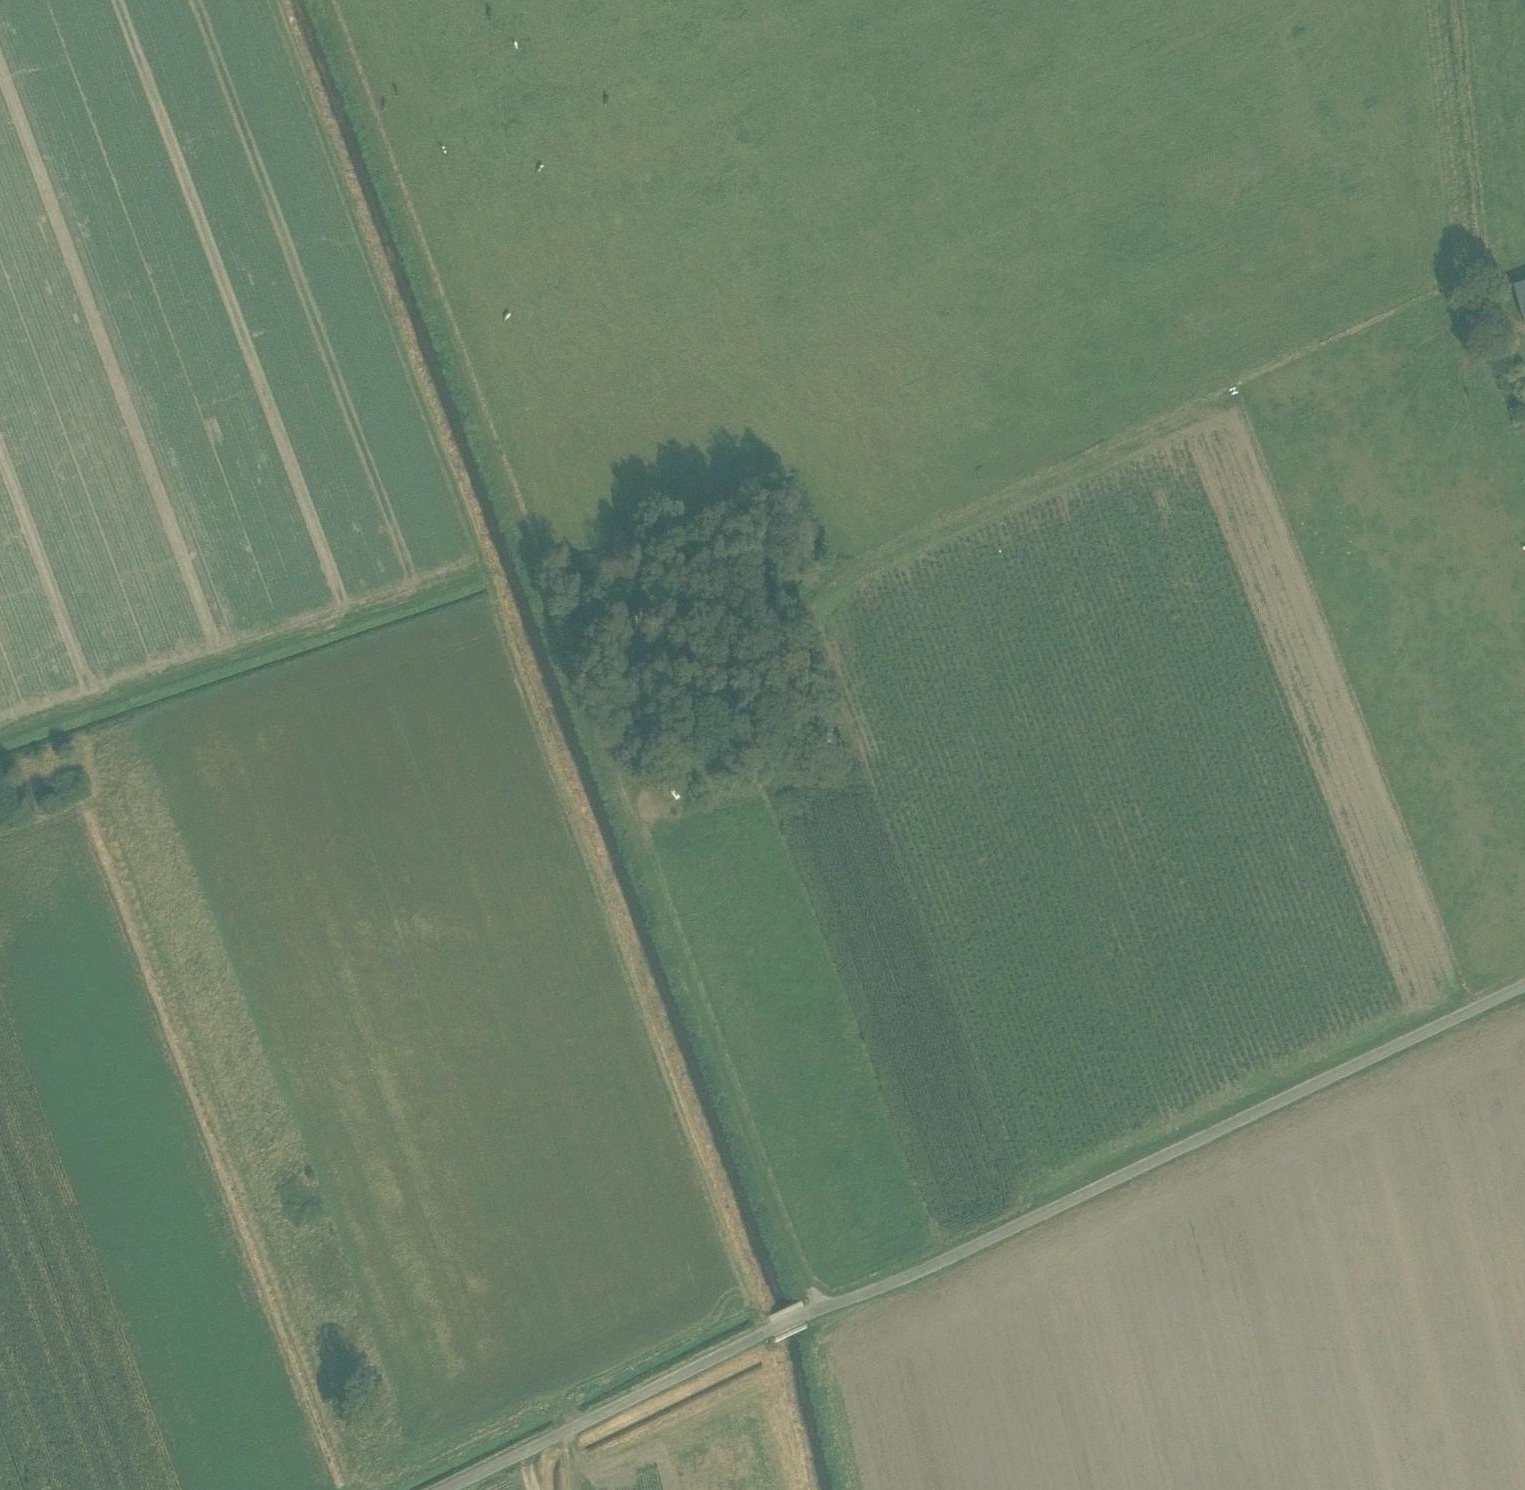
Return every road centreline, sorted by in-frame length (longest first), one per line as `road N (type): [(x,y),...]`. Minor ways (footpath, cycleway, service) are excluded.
road 1 (track): [(813,1313),(327,0)]
road 2 (track): [(1524,986),(909,1278),(770,1332)]
road 3 (track): [(442,1489),(770,1332)]

